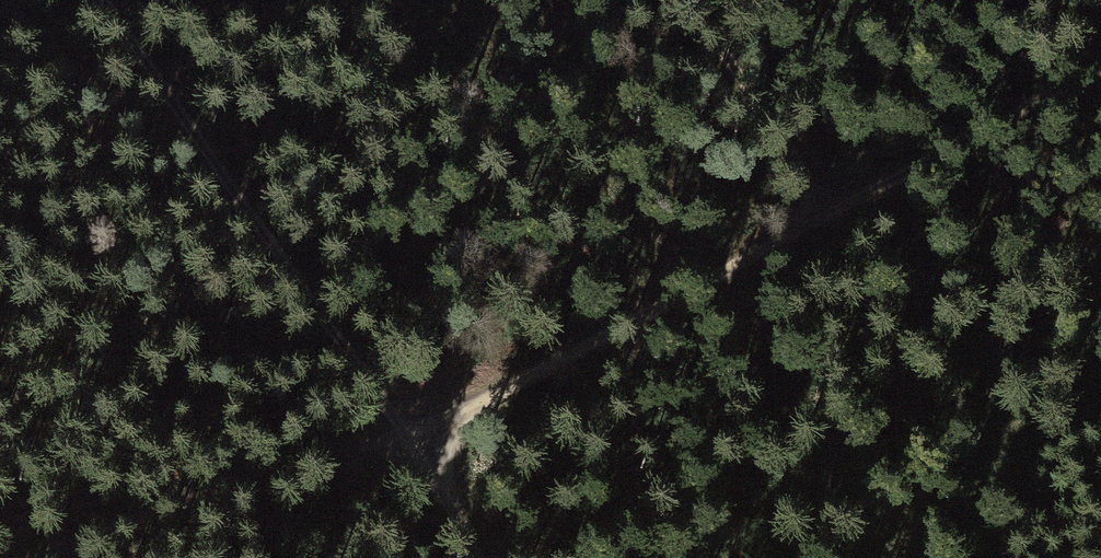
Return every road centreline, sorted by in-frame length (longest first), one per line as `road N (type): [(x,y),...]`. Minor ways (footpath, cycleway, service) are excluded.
road 1 (track): [(92,557),(412,439),(1100,55)]
road 2 (track): [(474,557),(412,439),(99,0)]
road 3 (track): [(835,205),(689,0)]

